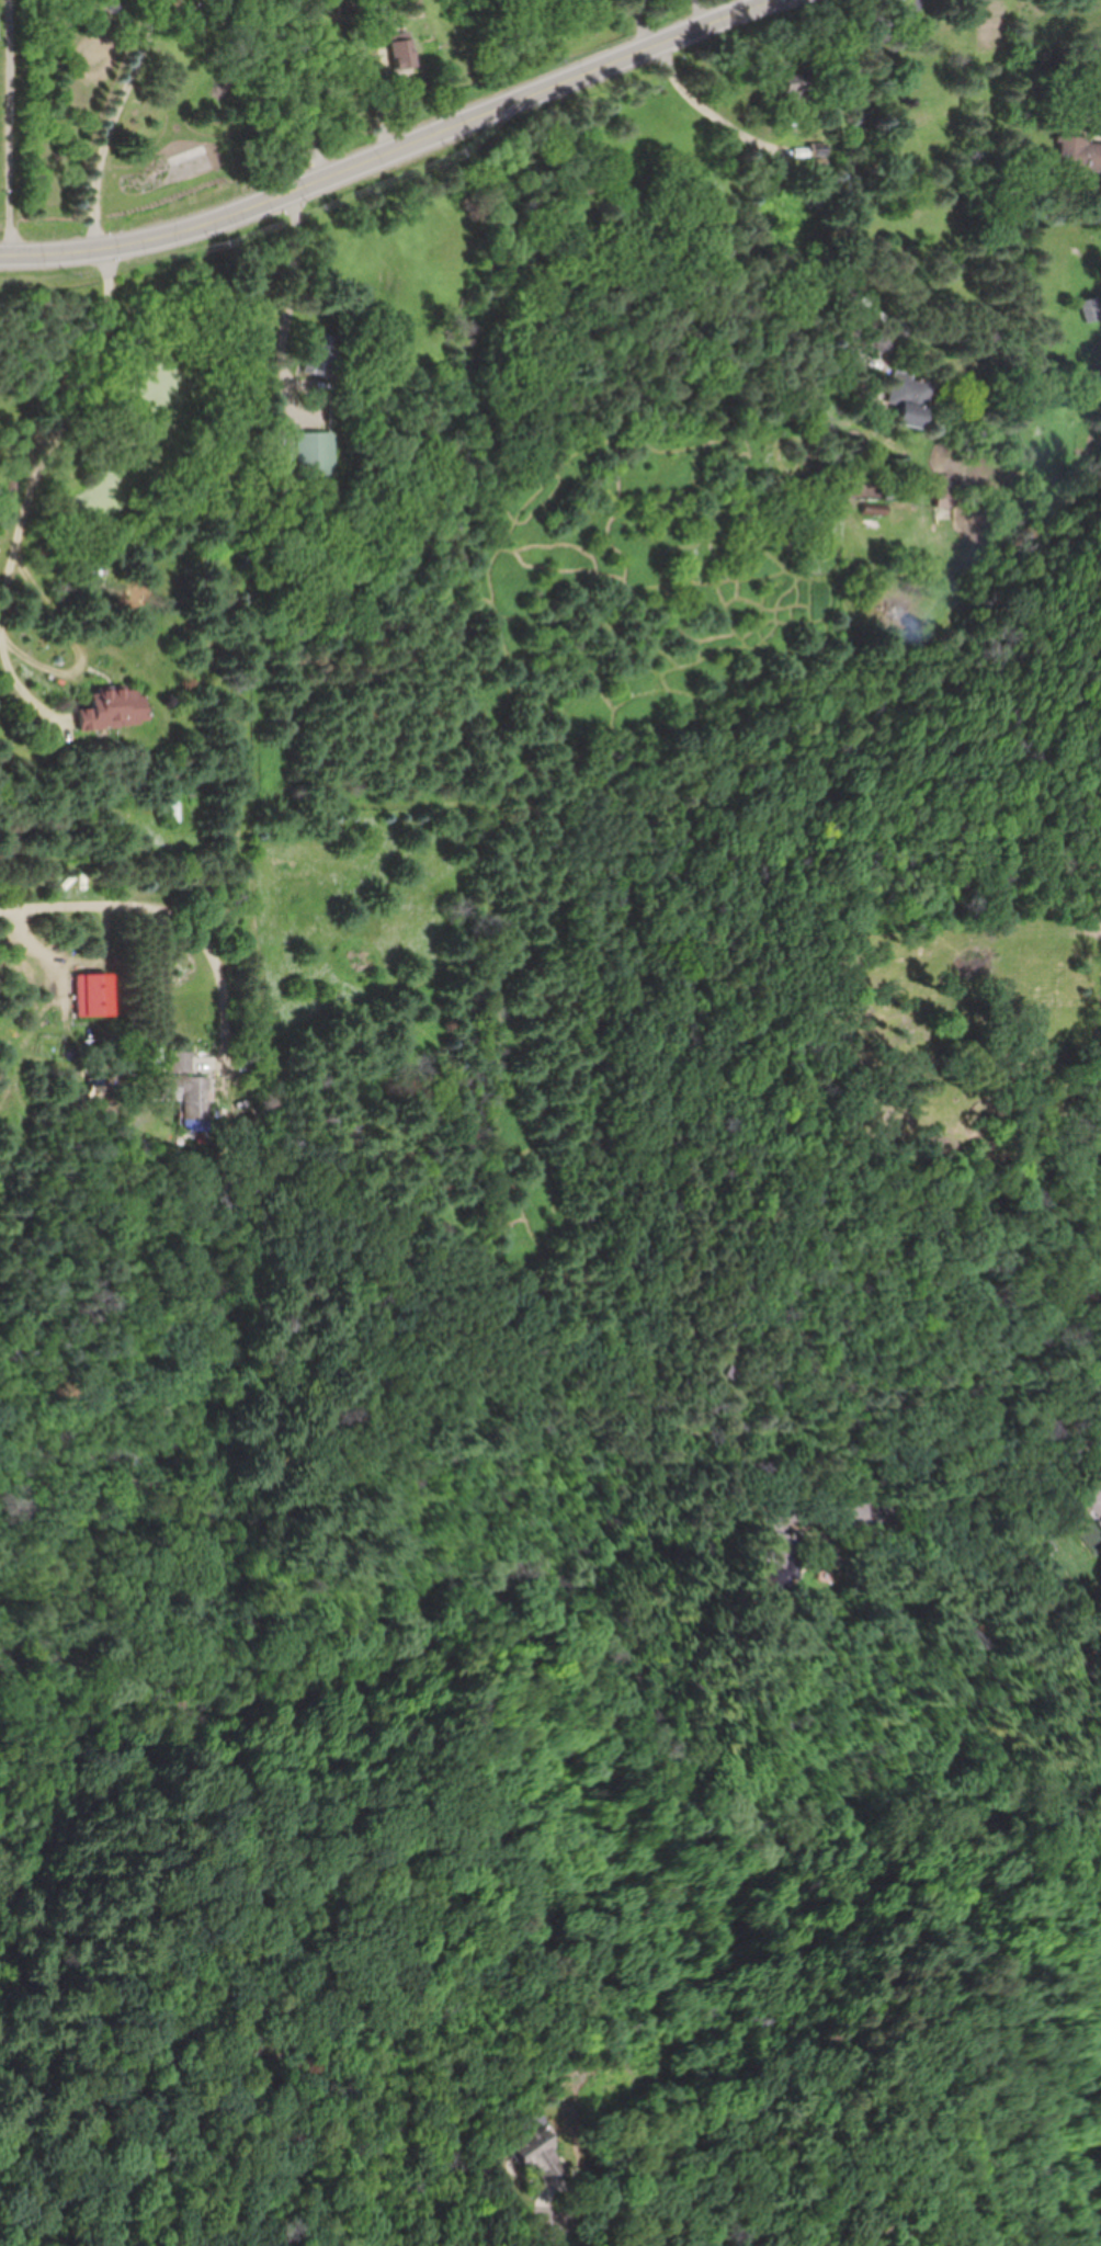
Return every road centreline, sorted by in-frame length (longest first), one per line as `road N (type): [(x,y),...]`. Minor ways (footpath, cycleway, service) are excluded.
road 1 (secondary): [(0,257),(82,260),(141,246),(429,137),(747,0)]
road 2 (residential): [(1100,1343),(1083,1434),(1063,1467),(987,1497),(859,1509),(822,1536)]

